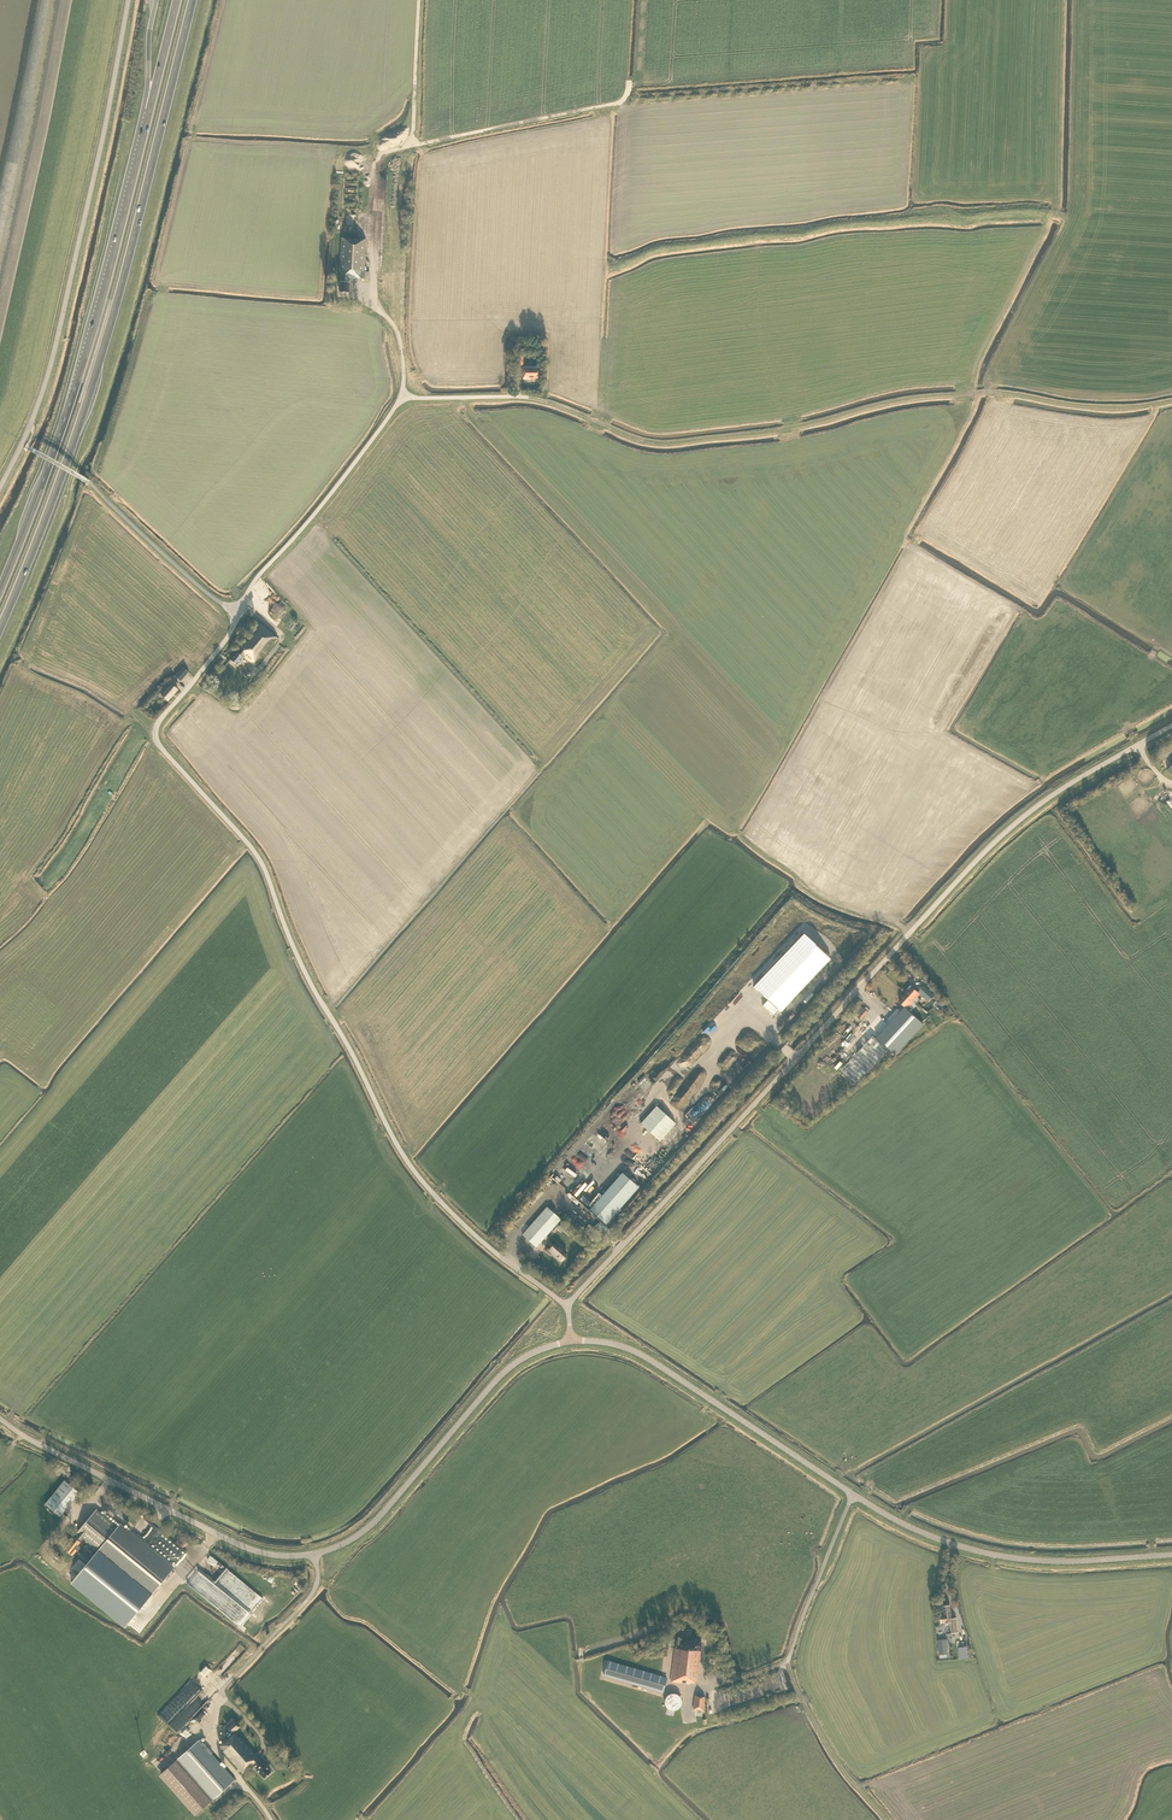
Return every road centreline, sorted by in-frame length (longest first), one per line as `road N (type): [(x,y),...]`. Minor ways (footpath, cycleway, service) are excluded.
road 1 (unclassified): [(570,1308),(488,1247),(403,1157),(290,942),(257,855),(158,745),(157,724),(227,639),(239,613)]
road 2 (unclassified): [(570,1308),(992,845),(1070,784),(1171,726)]
road 3 (track): [(402,395),(530,397),(667,444),(988,391),(1113,410),(1171,401)]
road 4 (tertiary): [(0,1418),(243,1546),(305,1555),(365,1530),(506,1371),(571,1341)]
road 5 (trunk): [(0,632),(101,360),(192,0)]
road 6 (unclassified): [(0,488),(43,390),(128,0)]
road 7 (trunk): [(150,110),(71,398),(0,590)]
road 8 (tertiary): [(1171,1555),(1068,1561),(998,1555),(926,1534),(854,1494)]
road 9 (tertiary): [(854,1494),(643,1355),(571,1341)]
road 10 (unclassified): [(239,613),(250,586),(306,528),(402,395)]
road 11 (track): [(419,0),(412,146),(377,162),(372,206)]
road 12 (unclassified): [(239,613),(216,601),(90,482)]
road 13 (track): [(787,1660),(835,1759),(887,1819)]
road 14 (unclassified): [(787,1660),(854,1494)]
road 15 (track): [(220,1693),(212,1701),(212,1747),(272,1819)]

